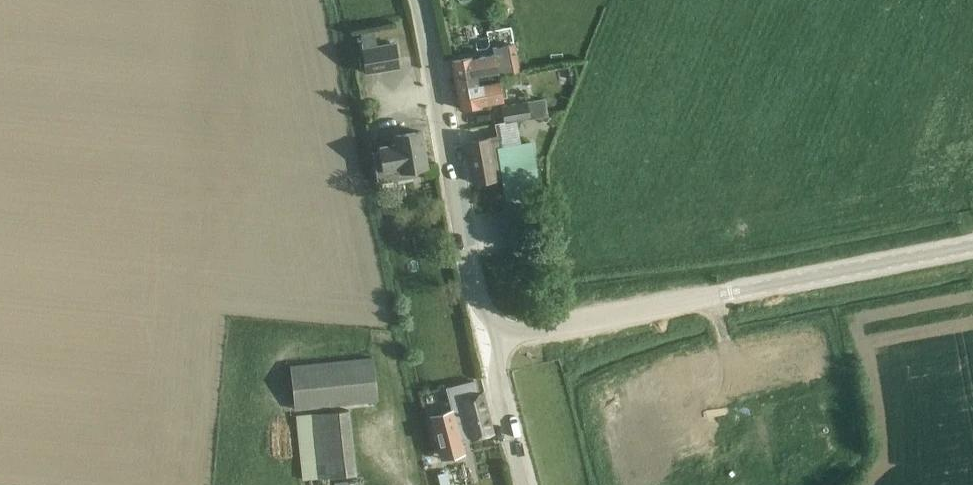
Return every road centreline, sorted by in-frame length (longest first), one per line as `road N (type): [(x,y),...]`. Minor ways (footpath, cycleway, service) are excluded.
road 1 (unclassified): [(503,334),(972,246)]
road 2 (tertiary): [(503,334),(471,283),(423,0)]
road 3 (tertiary): [(523,484),(501,399),(503,334)]

